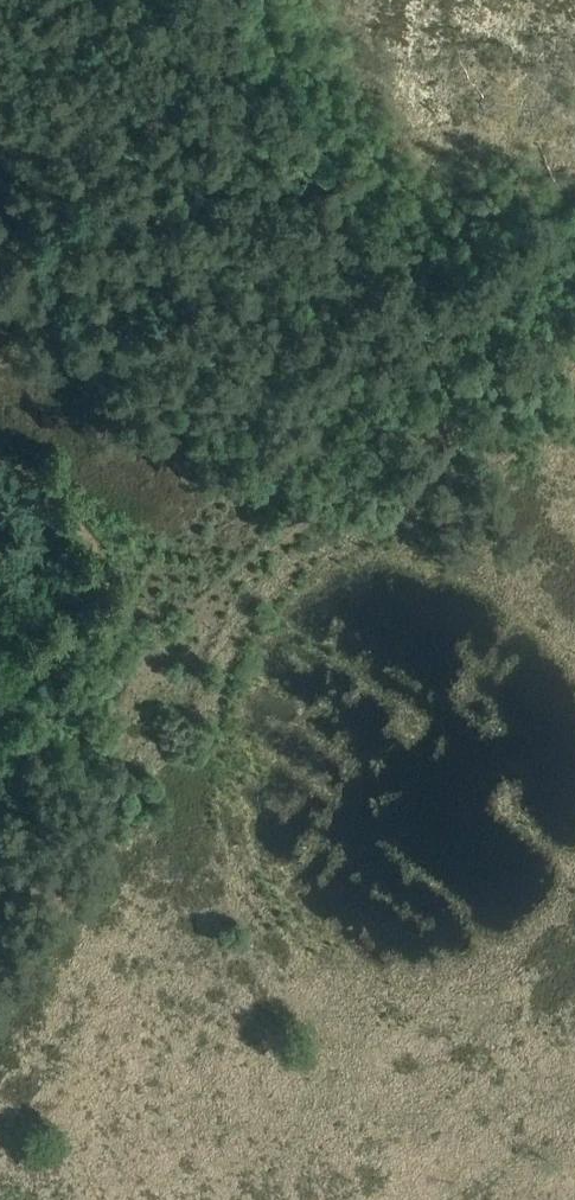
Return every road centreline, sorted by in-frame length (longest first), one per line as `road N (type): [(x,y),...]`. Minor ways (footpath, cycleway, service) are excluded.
road 1 (track): [(0,574),(46,571),(72,550),(75,525),(0,470)]

